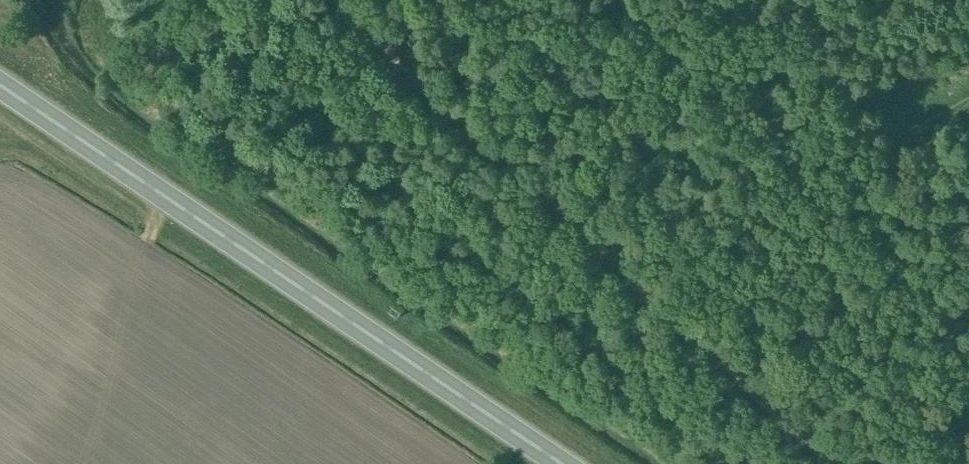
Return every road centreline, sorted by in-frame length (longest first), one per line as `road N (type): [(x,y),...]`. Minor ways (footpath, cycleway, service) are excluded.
road 1 (trunk): [(563,463),(0,84)]

